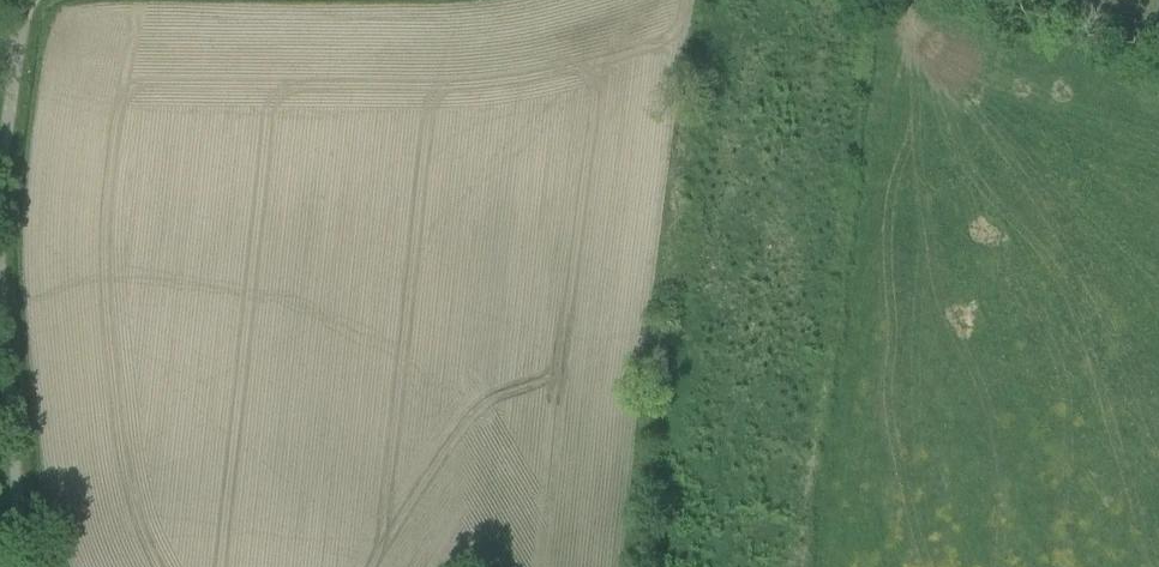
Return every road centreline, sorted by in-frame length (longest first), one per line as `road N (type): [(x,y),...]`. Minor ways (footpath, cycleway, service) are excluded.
road 1 (track): [(1158,43),(1085,14),(1017,0)]

